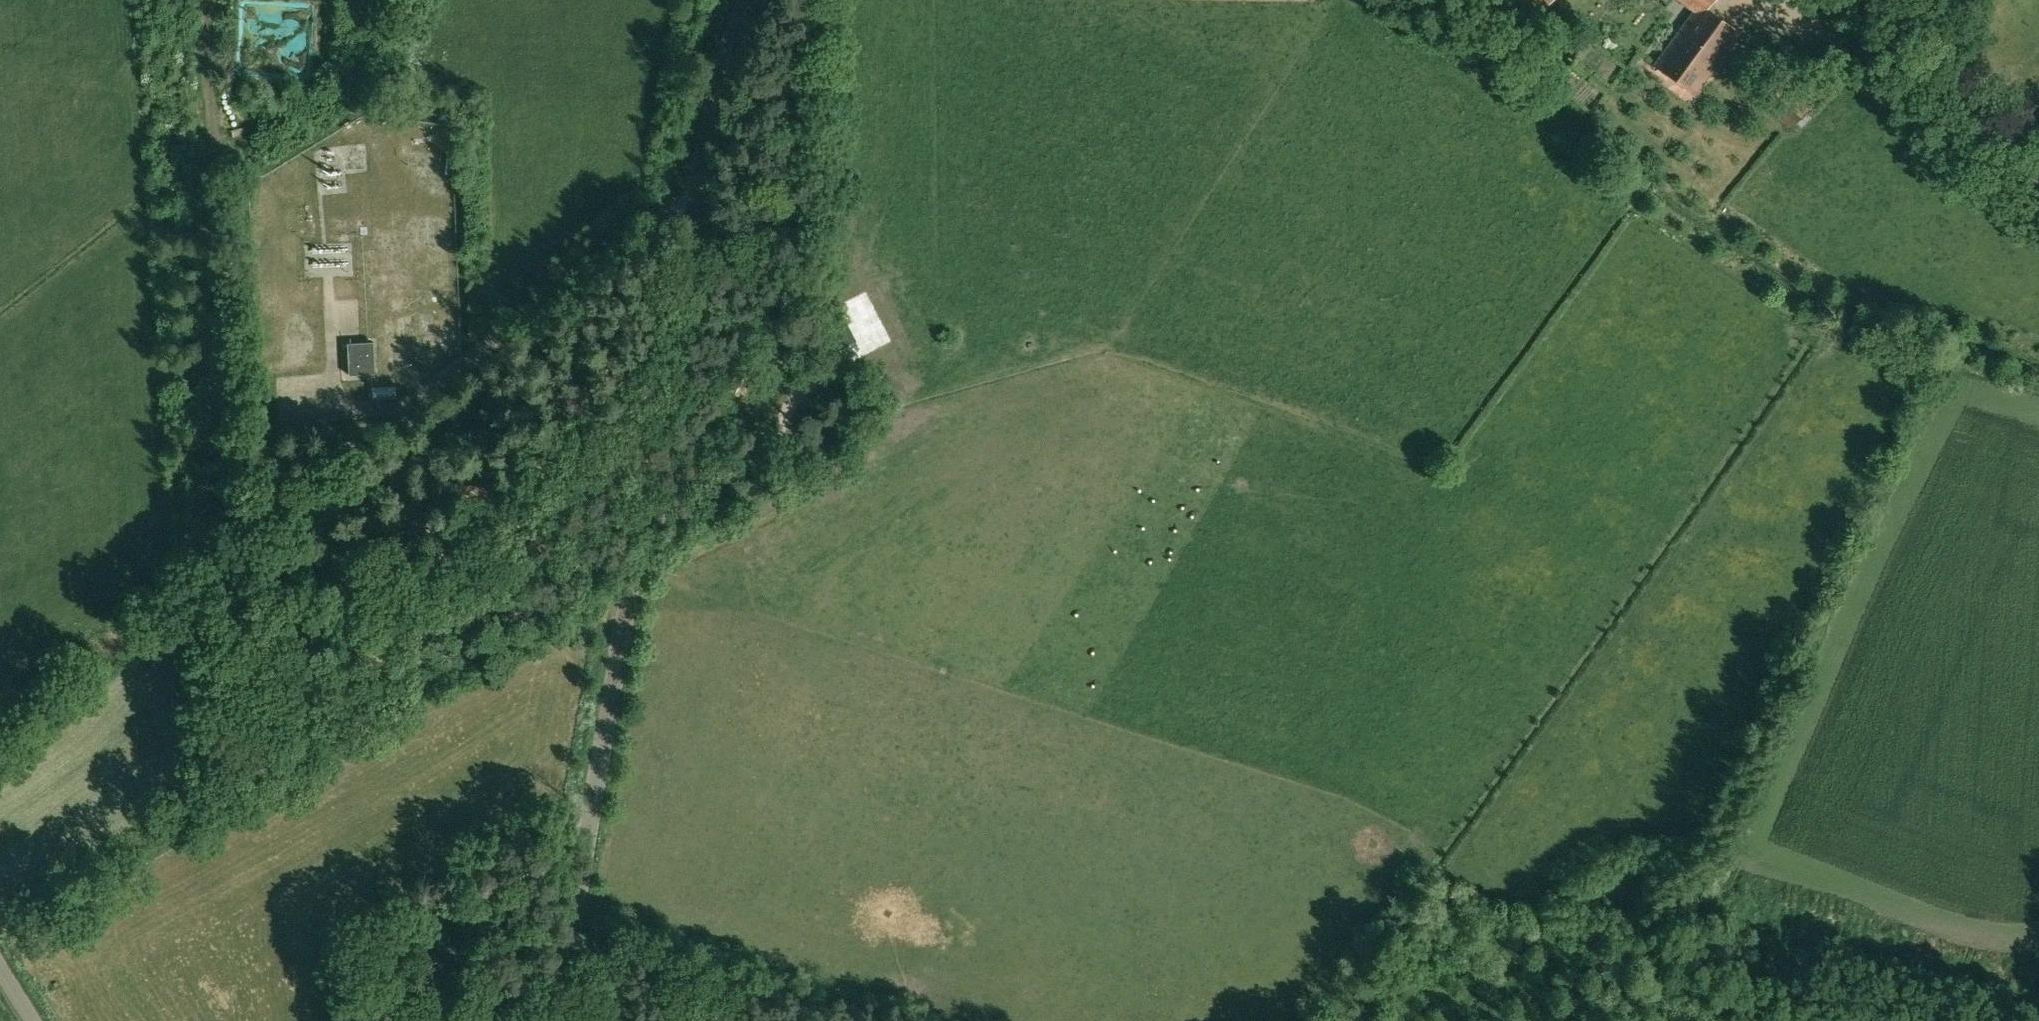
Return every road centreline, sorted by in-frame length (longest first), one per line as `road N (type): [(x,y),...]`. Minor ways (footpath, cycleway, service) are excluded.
road 1 (unclassified): [(555,1020),(716,91),(751,0)]
road 2 (unclassified): [(2038,170),(1933,58),(1892,0)]

